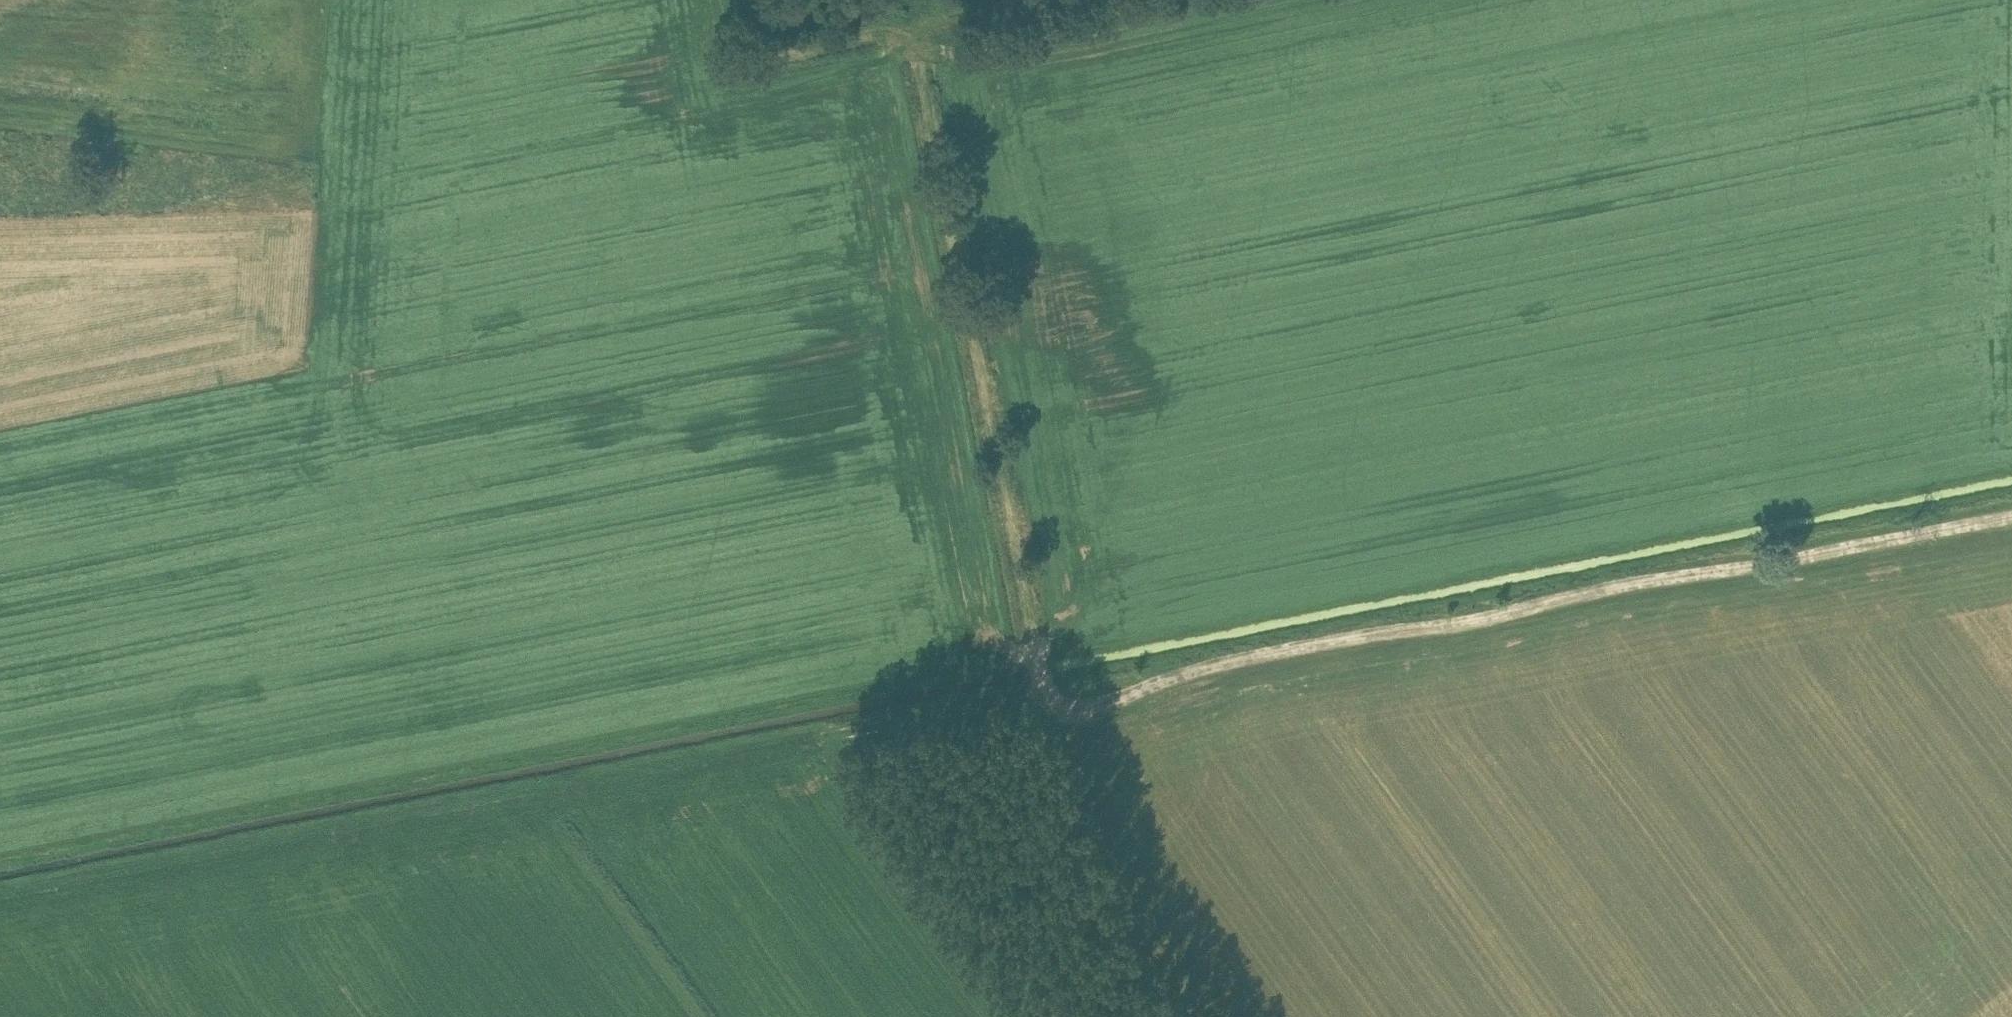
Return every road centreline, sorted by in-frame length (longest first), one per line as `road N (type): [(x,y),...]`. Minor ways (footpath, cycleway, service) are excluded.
road 1 (track): [(1043,695),(2011,512)]
road 2 (track): [(1037,665),(918,38)]
road 3 (track): [(1187,1016),(1114,902),(1077,825),(1043,695)]
road 4 (track): [(918,38),(1086,0)]
road 5 (track): [(760,67),(918,38)]

